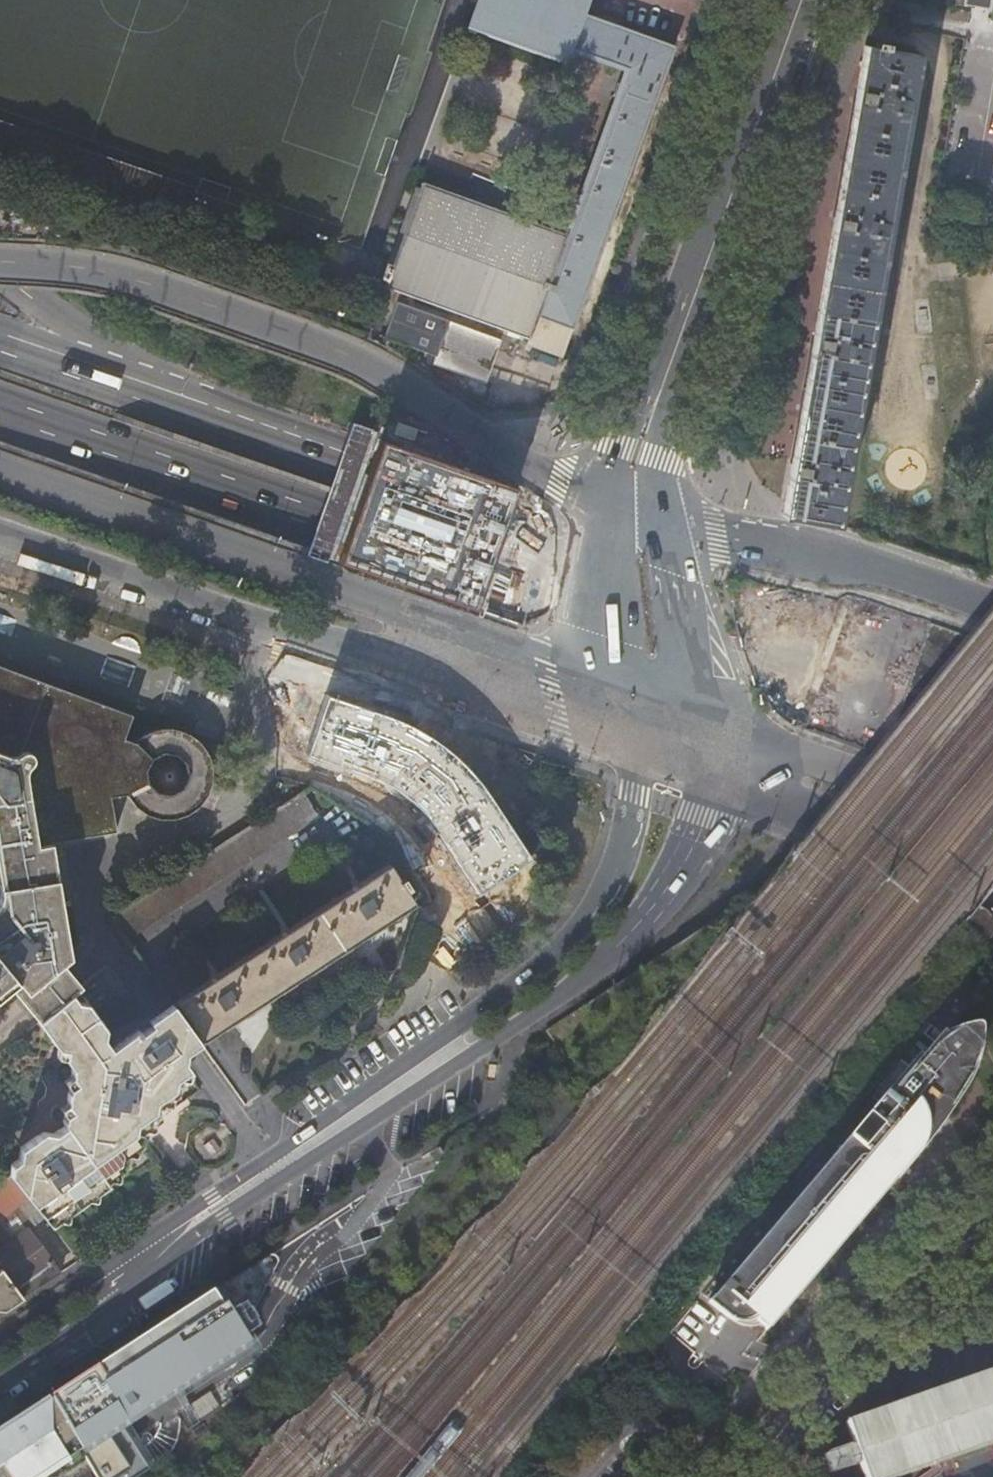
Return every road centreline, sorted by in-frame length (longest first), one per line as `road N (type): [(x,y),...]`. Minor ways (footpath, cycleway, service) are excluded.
road 1 (trunk): [(0,409),(992,751)]
road 2 (trunk): [(992,687),(207,417)]
road 3 (trunk): [(634,514),(558,486),(347,356),(145,283),(0,263)]
road 4 (trunk): [(0,470),(547,668),(630,712)]
road 5 (tertiary): [(0,529),(556,707),(630,712)]
road 6 (secondary): [(798,0),(638,450),(634,514)]
road 7 (secondary): [(363,1112),(540,1008),(637,927),(704,829),(700,739)]
road 8 (secondary): [(630,712),(628,841),(603,899),(543,961),(363,1112)]
road 9 (tertiary): [(992,608),(867,565),(634,514)]
road 10 (secondary): [(748,1476),(898,1306),(992,1237)]
road 11 (tertiary): [(700,739),(824,821),(992,880)]
road 12 (secondary): [(105,1290),(363,1112)]
road 13 (trunk): [(700,739),(857,770),(992,820)]
road 14 (trunk): [(207,417),(0,268)]
road 15 (secondary): [(700,739),(674,570),(634,514)]
road 16 (trunk): [(207,417),(0,344)]
road 17 (secondary): [(634,514),(620,569),(630,712)]
road 18 (secondary): [(0,1390),(44,1363),(105,1290)]

